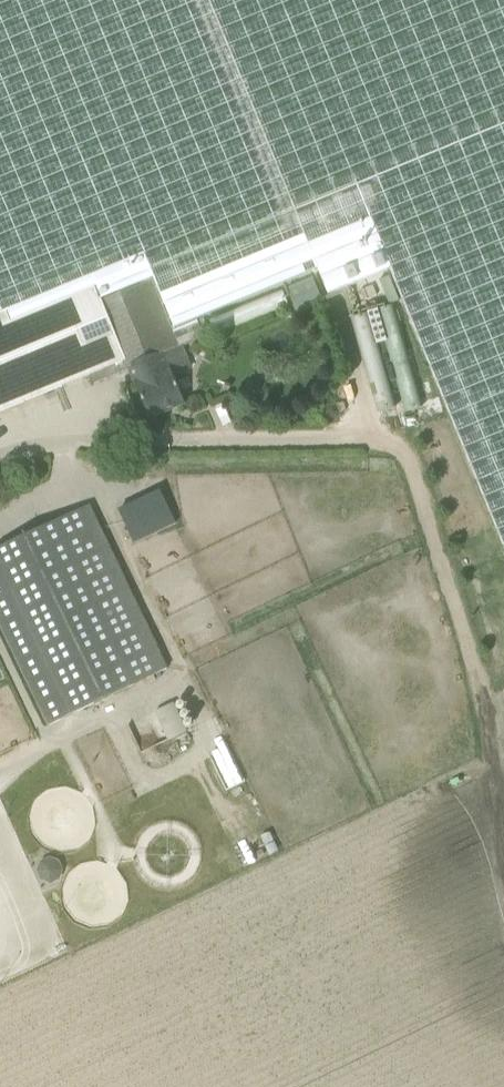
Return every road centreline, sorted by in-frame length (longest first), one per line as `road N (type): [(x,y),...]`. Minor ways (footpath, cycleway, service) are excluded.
road 1 (track): [(503,850),(487,719),(421,480)]

